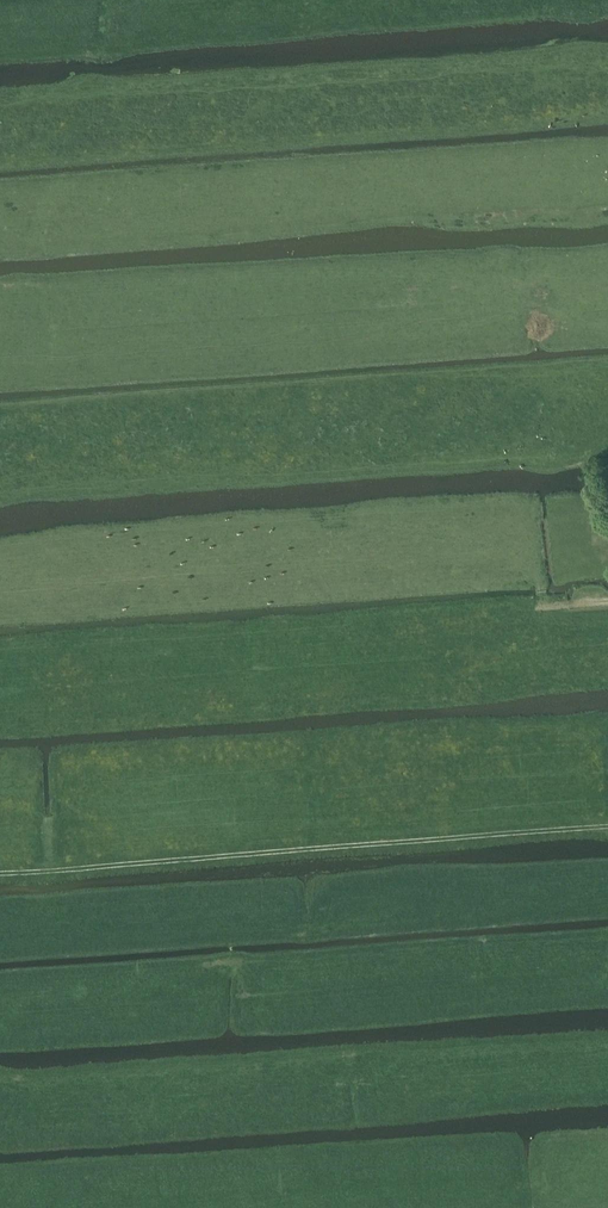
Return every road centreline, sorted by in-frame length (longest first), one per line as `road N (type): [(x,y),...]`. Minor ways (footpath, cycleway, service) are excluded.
road 1 (track): [(0,608),(457,573),(496,560),(523,560),(552,605),(607,601)]
road 2 (track): [(607,827),(0,872)]

